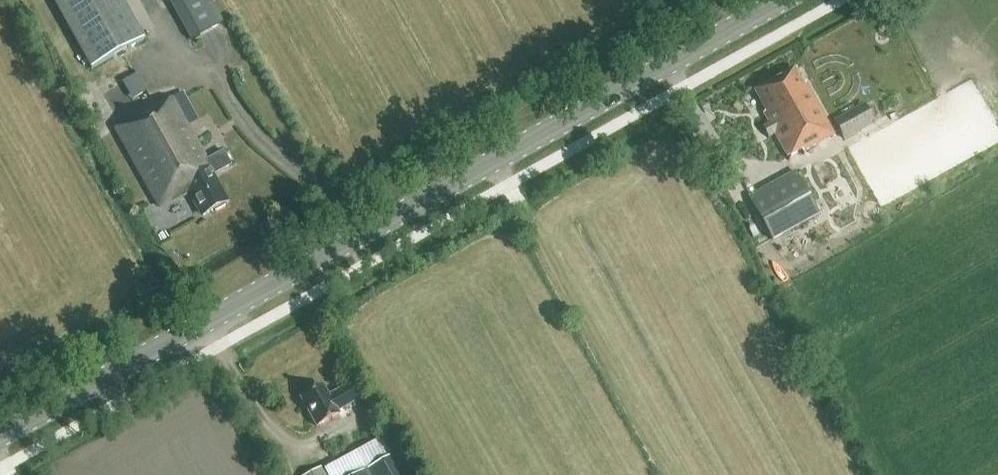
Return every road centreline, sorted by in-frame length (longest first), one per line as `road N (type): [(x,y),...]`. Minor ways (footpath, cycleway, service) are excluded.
road 1 (secondary): [(0,438),(788,0)]

